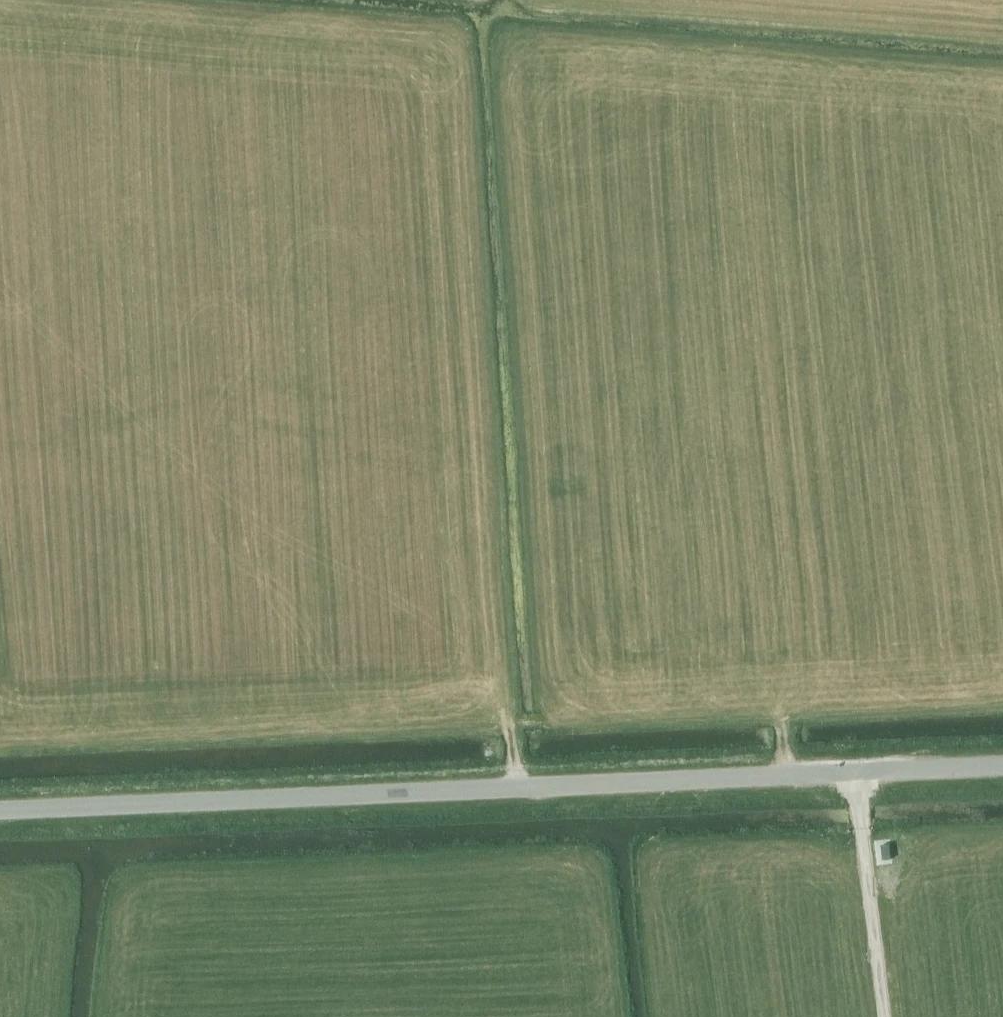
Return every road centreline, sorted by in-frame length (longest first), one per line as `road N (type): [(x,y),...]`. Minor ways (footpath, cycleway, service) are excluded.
road 1 (unclassified): [(0,809),(1002,765)]

